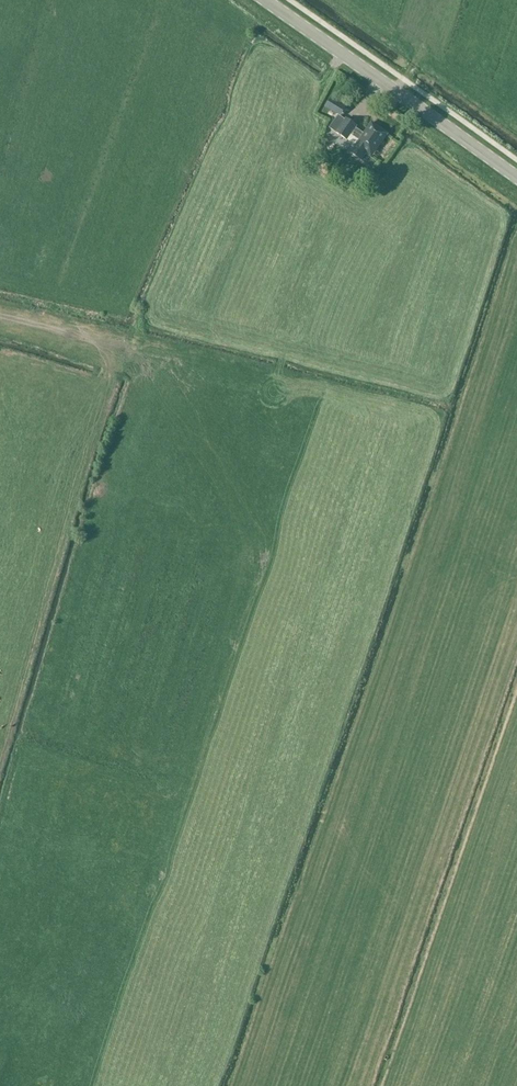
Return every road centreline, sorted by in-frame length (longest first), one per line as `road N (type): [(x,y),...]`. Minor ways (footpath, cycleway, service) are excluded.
road 1 (tertiary): [(516,181),(261,0)]

